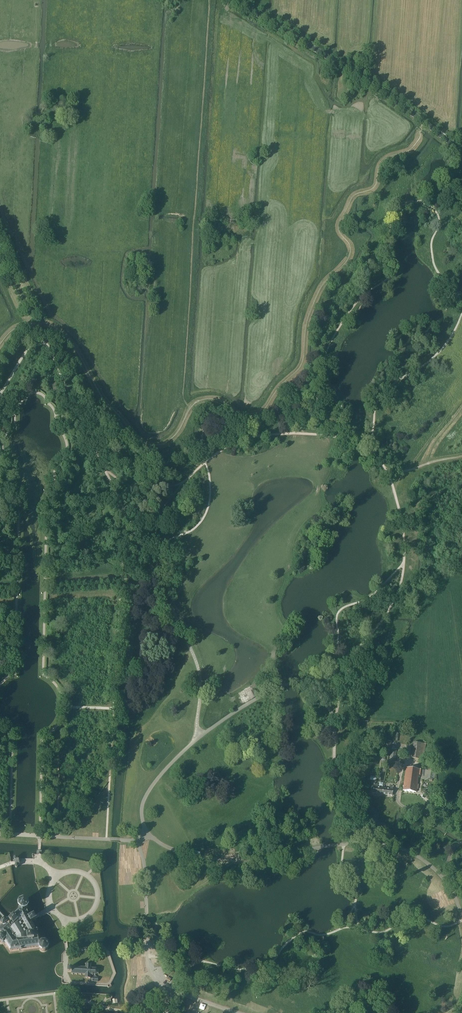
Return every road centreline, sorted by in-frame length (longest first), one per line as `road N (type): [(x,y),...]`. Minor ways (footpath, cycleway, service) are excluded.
road 1 (track): [(197,737),(356,650),(389,608),(401,581),(403,530),(387,470),(369,446)]
road 2 (track): [(295,433),(315,403),(341,323),(395,272),(389,234),(396,209),(437,199),(461,209)]
road 3 (track): [(197,737),(195,657),(104,469)]
road 4 (tertiary): [(461,154),(392,98),(236,0)]
road 5 (track): [(106,839),(120,585)]
road 6 (track): [(295,433),(232,443),(182,484),(131,488),(104,469)]
road 7 (track): [(356,650),(334,719),(334,769),(353,813),(379,842)]
road 8 (track): [(461,313),(431,360),(378,399),(369,446)]
road 9 (track): [(79,416),(45,343),(28,348),(0,395)]
road 10 (track): [(146,837),(143,801),(197,737)]

